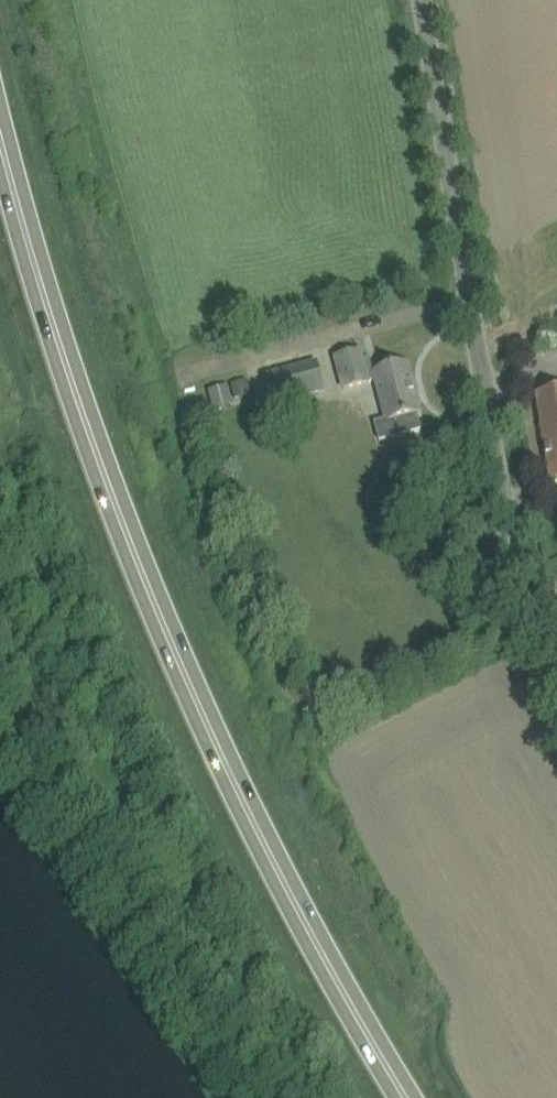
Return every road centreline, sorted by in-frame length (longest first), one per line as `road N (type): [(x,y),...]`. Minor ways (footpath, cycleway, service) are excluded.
road 1 (primary): [(408,1097),(248,809),(131,542),(28,239),(0,128)]
road 2 (unclassified): [(556,673),(525,575),(432,0)]

